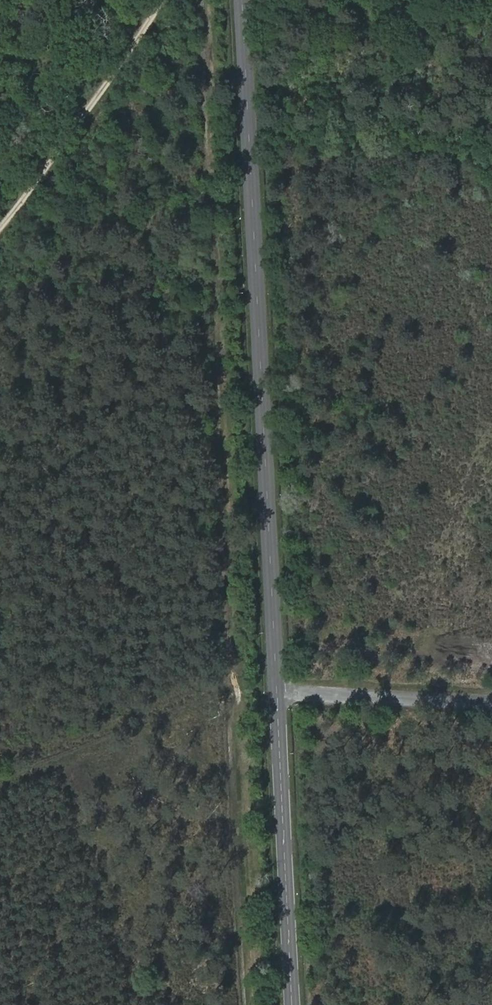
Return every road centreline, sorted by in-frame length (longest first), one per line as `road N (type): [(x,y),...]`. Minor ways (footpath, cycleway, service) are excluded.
road 1 (secondary): [(277,692),(242,0)]
road 2 (secondary): [(292,1004),(277,692)]
road 3 (track): [(0,226),(163,0)]
road 4 (unclassified): [(277,692),(491,702)]

